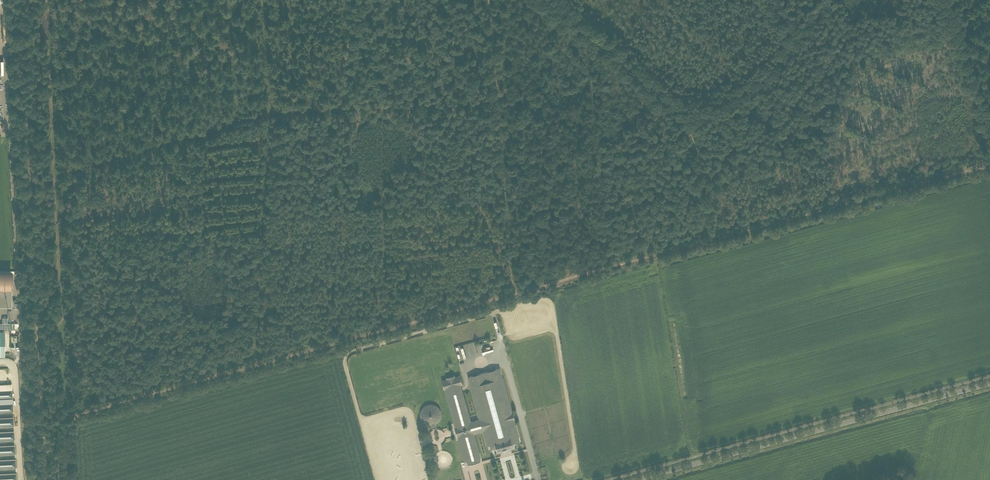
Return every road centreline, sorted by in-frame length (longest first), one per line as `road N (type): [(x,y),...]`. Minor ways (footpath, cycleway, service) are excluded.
road 1 (track): [(21,0),(43,421)]
road 2 (unclassified): [(636,479),(989,384)]
road 3 (track): [(65,414),(386,328)]
road 4 (track): [(371,0),(383,106),(386,328)]
road 5 (track): [(989,163),(719,236)]
road 6 (track): [(719,236),(516,292)]
road 7 (track): [(516,292),(498,101)]
road 8 (track): [(946,0),(989,131)]
road 9 (track): [(386,328),(516,292)]

